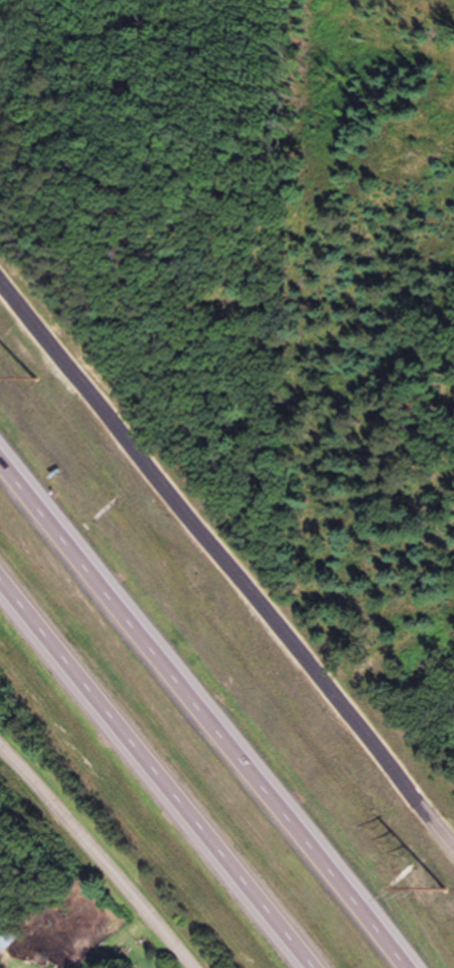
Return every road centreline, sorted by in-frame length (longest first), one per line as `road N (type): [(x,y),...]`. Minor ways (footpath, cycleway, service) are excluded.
road 1 (residential): [(453,848),(0,297)]
road 2 (motorway): [(426,967),(0,453)]
road 3 (motorway): [(0,572),(156,758),(311,967)]
road 4 (residential): [(195,967),(0,747)]

